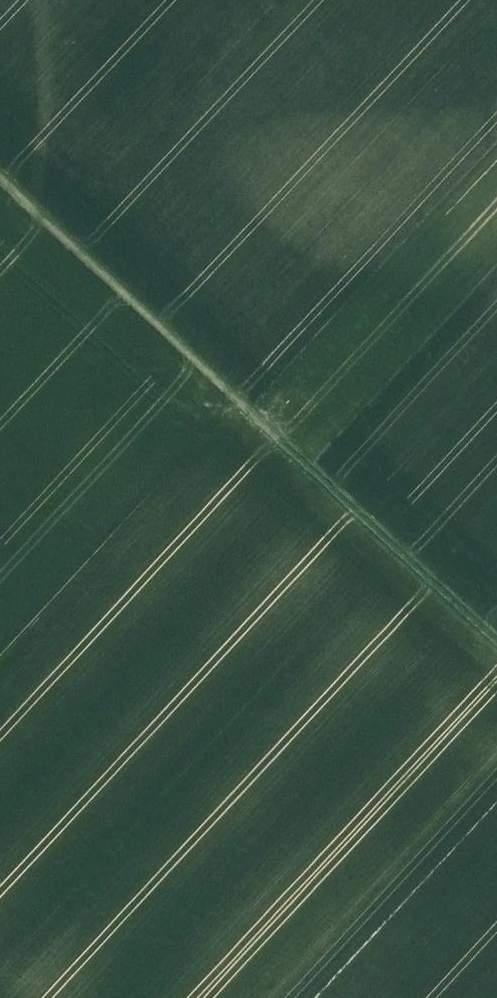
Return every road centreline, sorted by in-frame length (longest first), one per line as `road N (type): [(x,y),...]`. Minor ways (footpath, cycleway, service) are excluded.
road 1 (track): [(0,178),(261,419)]
road 2 (track): [(496,631),(261,419)]

